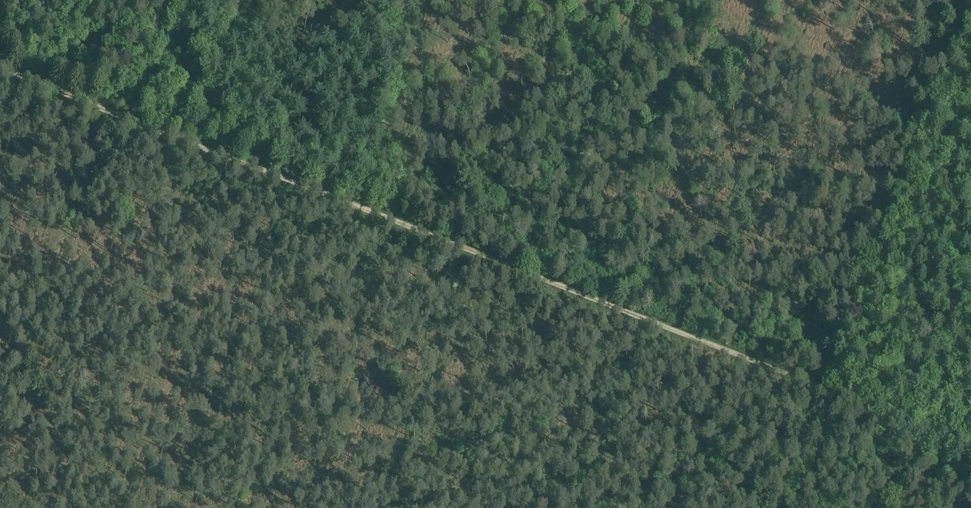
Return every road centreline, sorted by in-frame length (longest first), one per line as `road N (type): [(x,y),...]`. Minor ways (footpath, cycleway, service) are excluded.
road 1 (track): [(818,387),(122,115)]
road 2 (track): [(818,387),(969,0)]
road 3 (track): [(122,115),(0,413)]
road 4 (track): [(240,157),(179,0)]
road 5 (track): [(970,446),(818,387)]
road 6 (track): [(771,507),(764,453),(779,371)]
road 7 (track): [(122,115),(0,67)]
road 8 (track): [(122,115),(168,0)]

